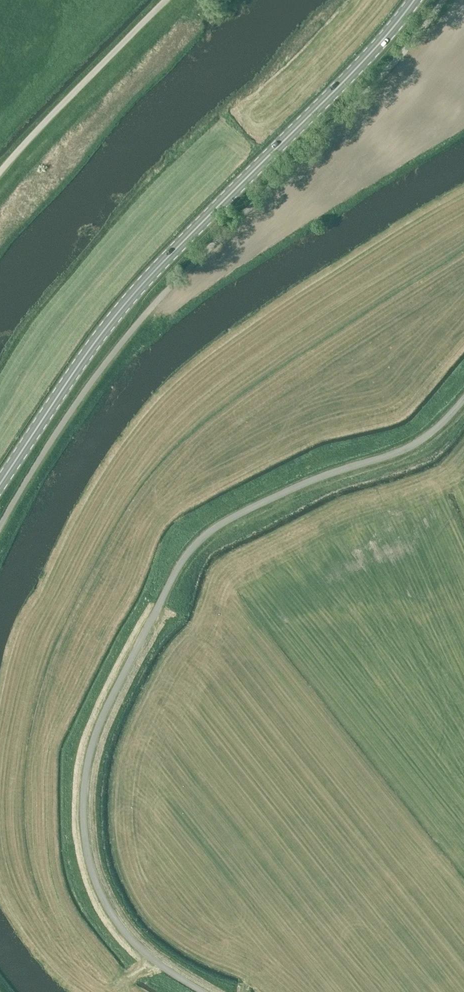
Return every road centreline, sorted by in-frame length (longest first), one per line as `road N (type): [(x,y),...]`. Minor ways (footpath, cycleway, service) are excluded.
road 1 (unclassified): [(202,991),(136,945),(93,875),(84,796),(111,700),(179,567),(207,534),(304,485),(416,444),(463,399)]
road 2 (unclassified): [(0,525),(132,330),(376,82),(443,0)]
road 3 (primary): [(0,484),(126,302),(414,0)]
road 4 (unclassified): [(0,173),(163,0)]

